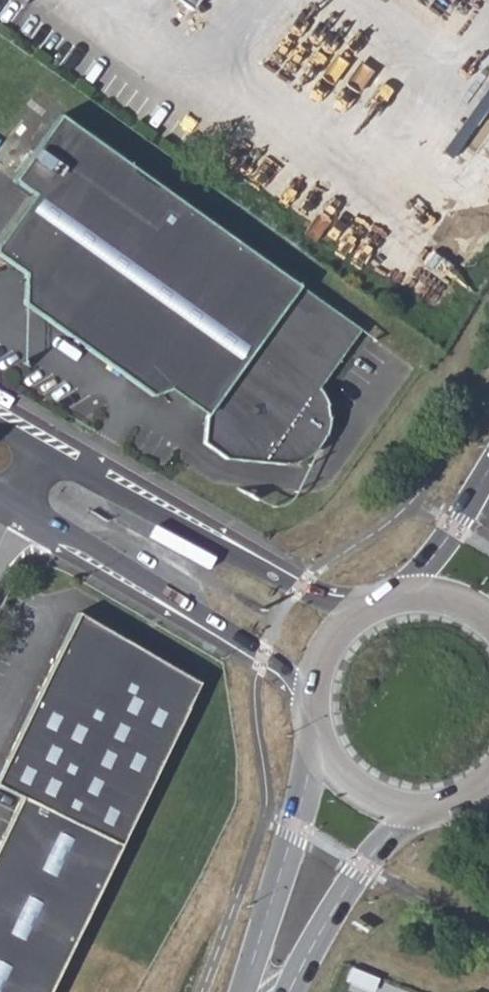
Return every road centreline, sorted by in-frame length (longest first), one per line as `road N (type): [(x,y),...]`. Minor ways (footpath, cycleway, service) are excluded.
road 1 (tertiary): [(364,618),(52,448)]
road 2 (tertiary): [(17,512),(318,690)]
road 3 (secondary): [(364,792),(332,850),(278,991)]

